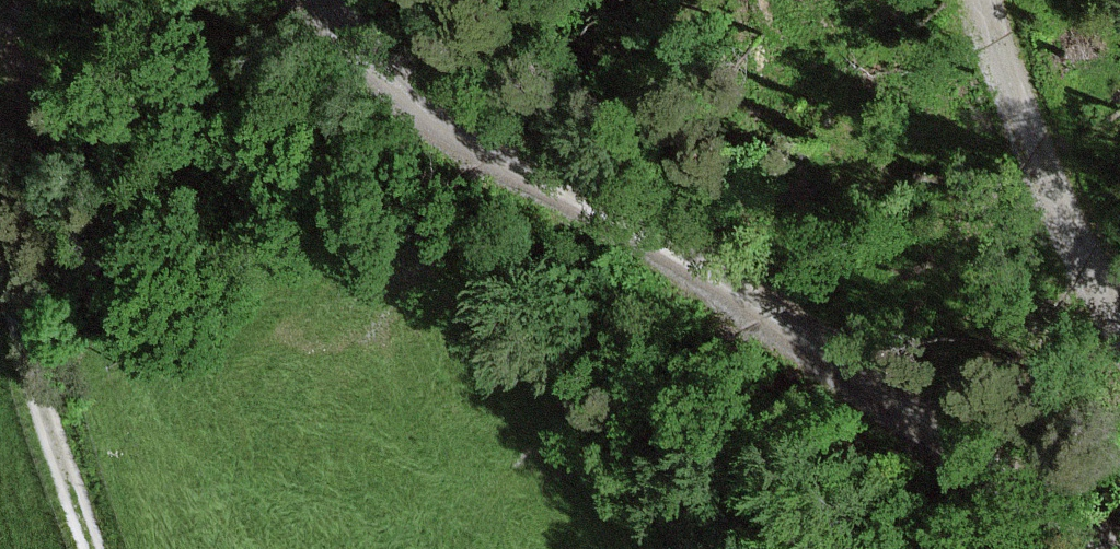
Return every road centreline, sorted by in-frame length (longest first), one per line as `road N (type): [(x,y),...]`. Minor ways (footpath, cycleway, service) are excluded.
road 1 (track): [(1106,548),(697,262),(516,161),(399,82),(322,0)]
road 2 (track): [(93,548),(36,392),(0,213)]
road 3 (track): [(981,0),(1054,199)]
road 4 (track): [(1119,314),(1054,199)]

